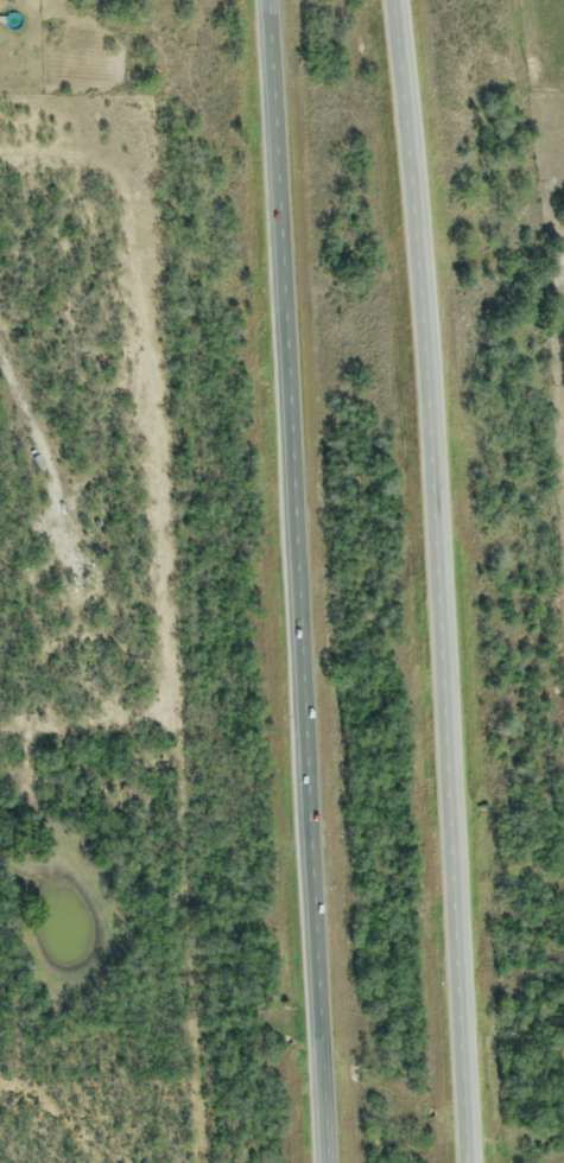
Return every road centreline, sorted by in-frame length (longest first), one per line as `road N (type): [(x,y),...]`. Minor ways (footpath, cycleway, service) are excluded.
road 1 (motorway): [(481,1162),(433,243),(406,0)]
road 2 (motorway): [(273,0),(341,1162)]

